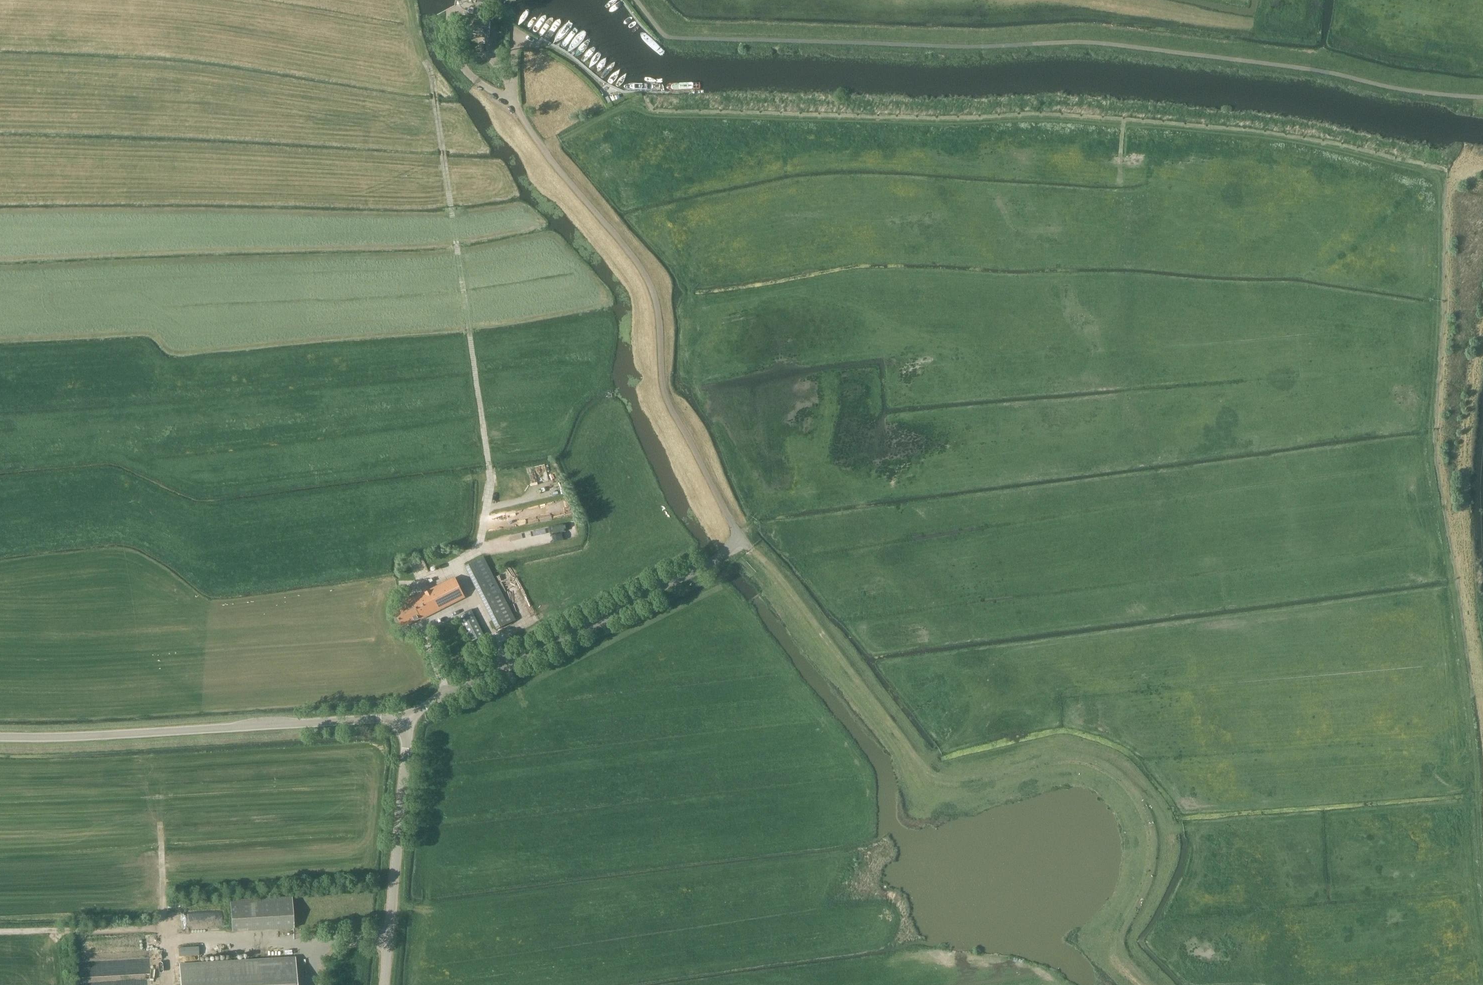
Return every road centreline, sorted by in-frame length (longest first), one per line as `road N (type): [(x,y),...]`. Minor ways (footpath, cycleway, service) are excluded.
road 1 (unclassified): [(519,37),(516,102),(536,140),(648,275),(665,392),(738,541),(409,717)]
road 2 (track): [(424,61),(491,473),(477,549),(454,564),(506,665)]
road 3 (unclassified): [(409,717),(0,735)]
road 4 (unclassified): [(384,984),(409,717)]
road 5 (track): [(166,929),(0,929)]
road 6 (track): [(1127,5),(1251,25),(1260,22),(1267,0)]

